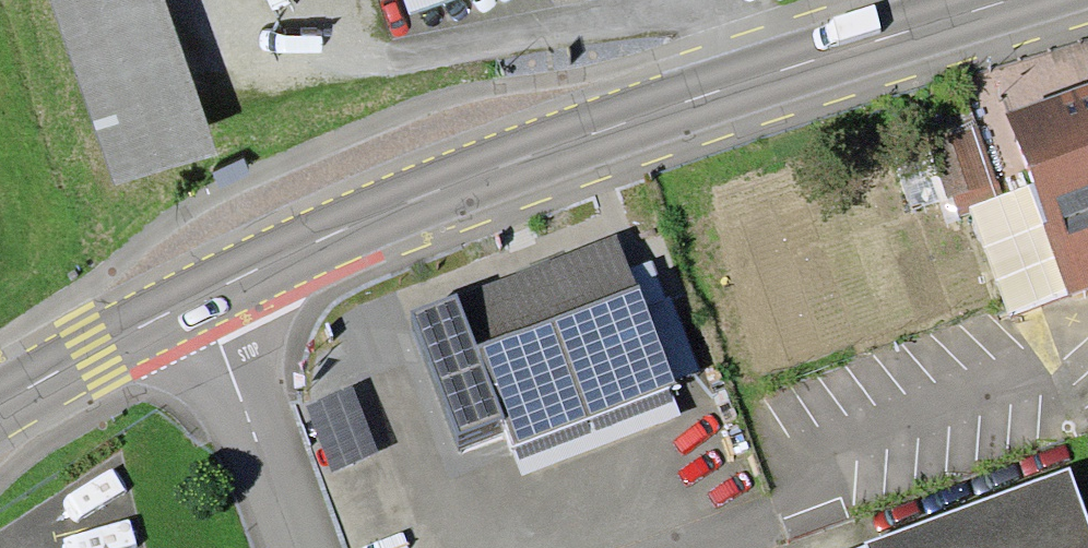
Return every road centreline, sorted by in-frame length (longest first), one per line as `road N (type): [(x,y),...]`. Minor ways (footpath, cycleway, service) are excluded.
road 1 (secondary): [(1021,0),(509,165),(198,298)]
road 2 (unclassified): [(198,298),(292,547)]
road 3 (secondary): [(198,298),(0,405)]

